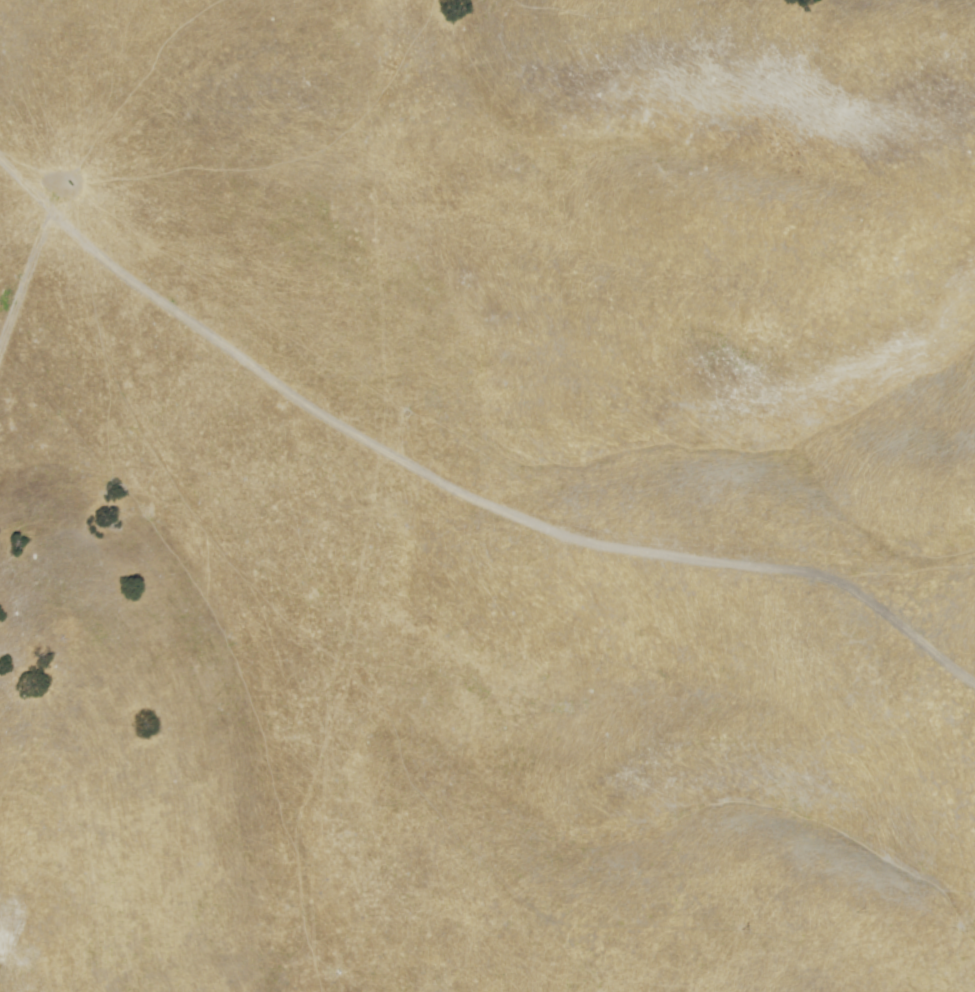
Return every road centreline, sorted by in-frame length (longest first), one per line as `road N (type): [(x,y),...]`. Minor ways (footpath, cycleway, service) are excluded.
road 1 (track): [(974,687),(866,605),(820,581),(544,541),(467,503),(339,432),(165,312),(82,250),(0,163)]

